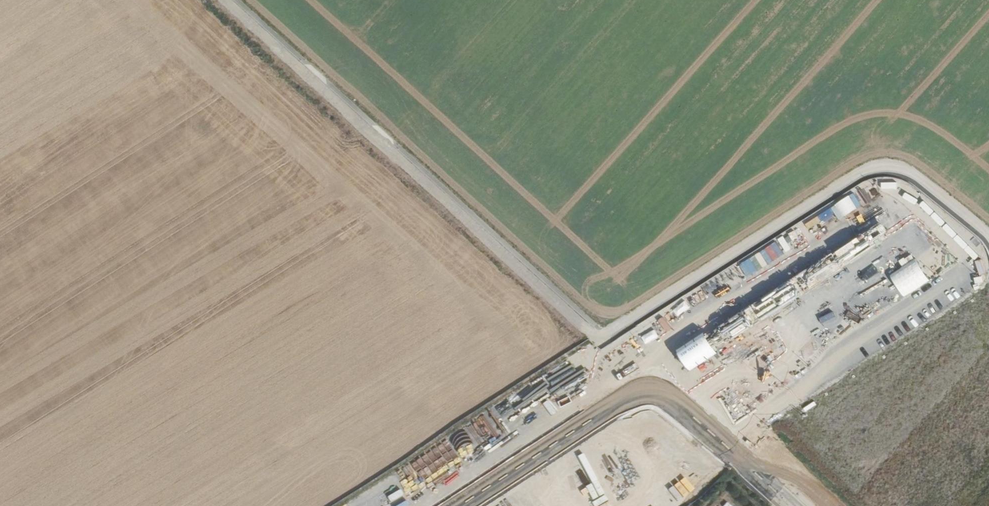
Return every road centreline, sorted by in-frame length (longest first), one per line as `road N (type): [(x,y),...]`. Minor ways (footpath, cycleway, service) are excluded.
road 1 (unclassified): [(225,0),(597,338),(861,171),(883,165),(908,170),(988,235)]

